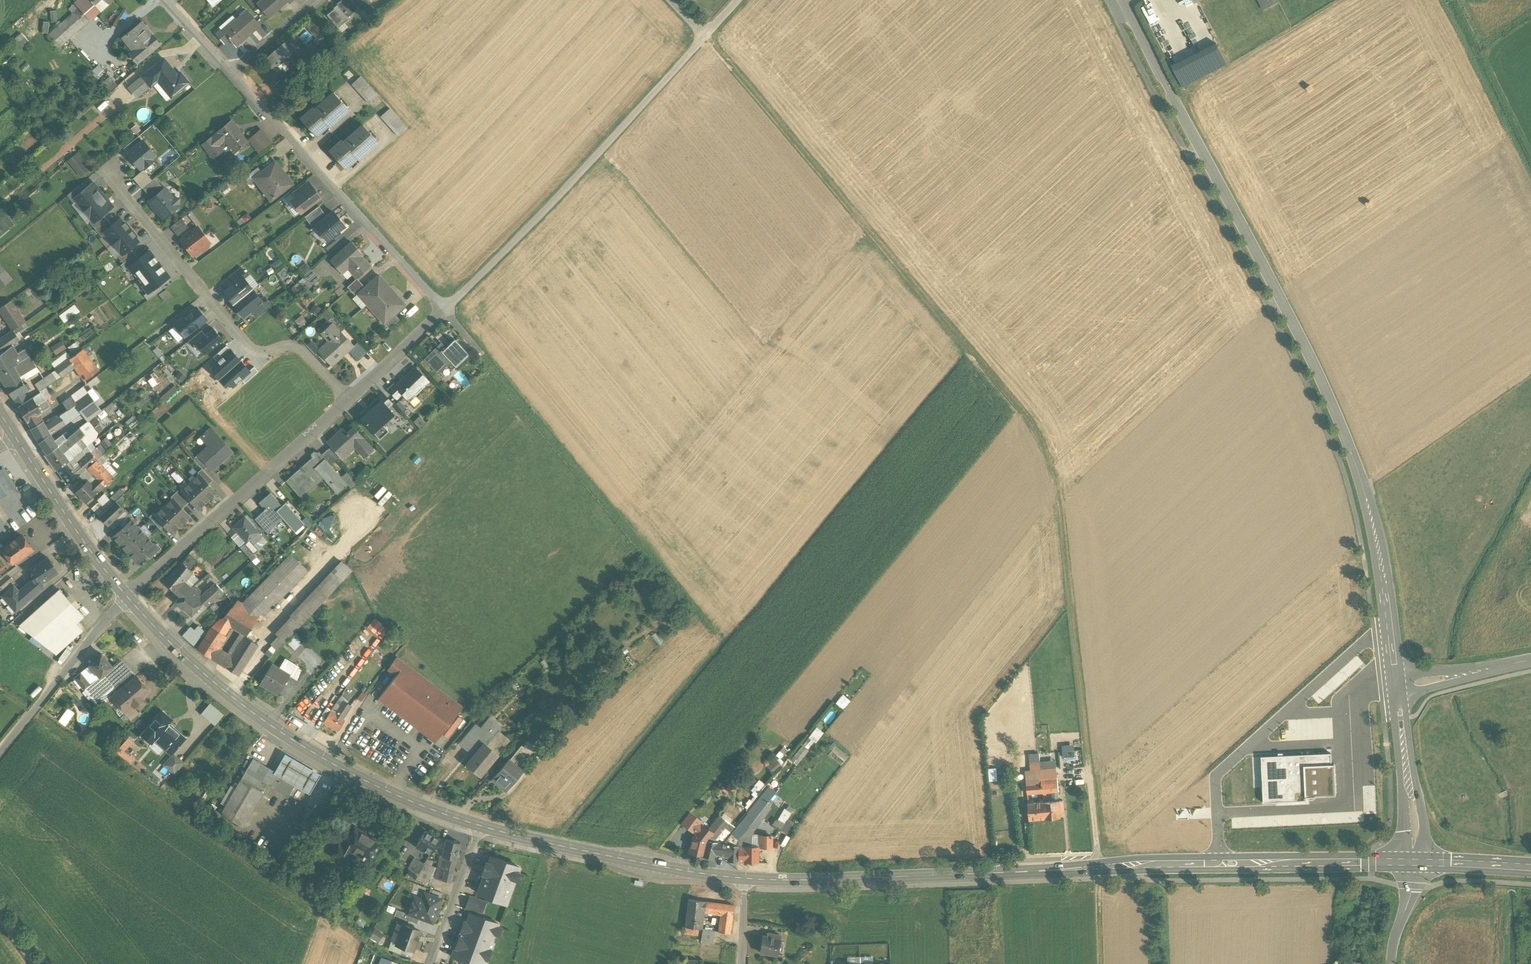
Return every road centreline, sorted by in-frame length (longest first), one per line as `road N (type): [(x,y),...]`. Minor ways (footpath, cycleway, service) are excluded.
road 1 (track): [(709,40),(1015,404),(1043,449),(1058,491),(1079,658)]
road 2 (unclassified): [(1398,675),(1382,556),(1350,448),(1316,366),(1124,0)]
road 3 (track): [(444,312),(724,646),(556,846)]
road 4 (primary): [(1413,861),(744,879)]
road 5 (primary): [(480,826),(385,791),(288,737),(211,681),(127,597)]
road 6 (residential): [(444,312),(709,40)]
road 7 (residential): [(349,398),(299,348),(249,348),(112,177)]
road 8 (residential): [(444,312),(231,73)]
road 9 (residential): [(127,597),(349,398)]
road 10 (primary): [(744,879),(480,826)]
road 11 (residential): [(0,754),(127,597)]
road 12 (primary): [(127,597),(16,439)]
road 13 (unclassified): [(1413,861),(1422,828),(1400,693)]
road 14 (unclassified): [(1400,693),(1395,720),(1413,861)]
road 15 (residential): [(480,826),(429,963)]
road 16 (residential): [(349,398),(444,312)]

